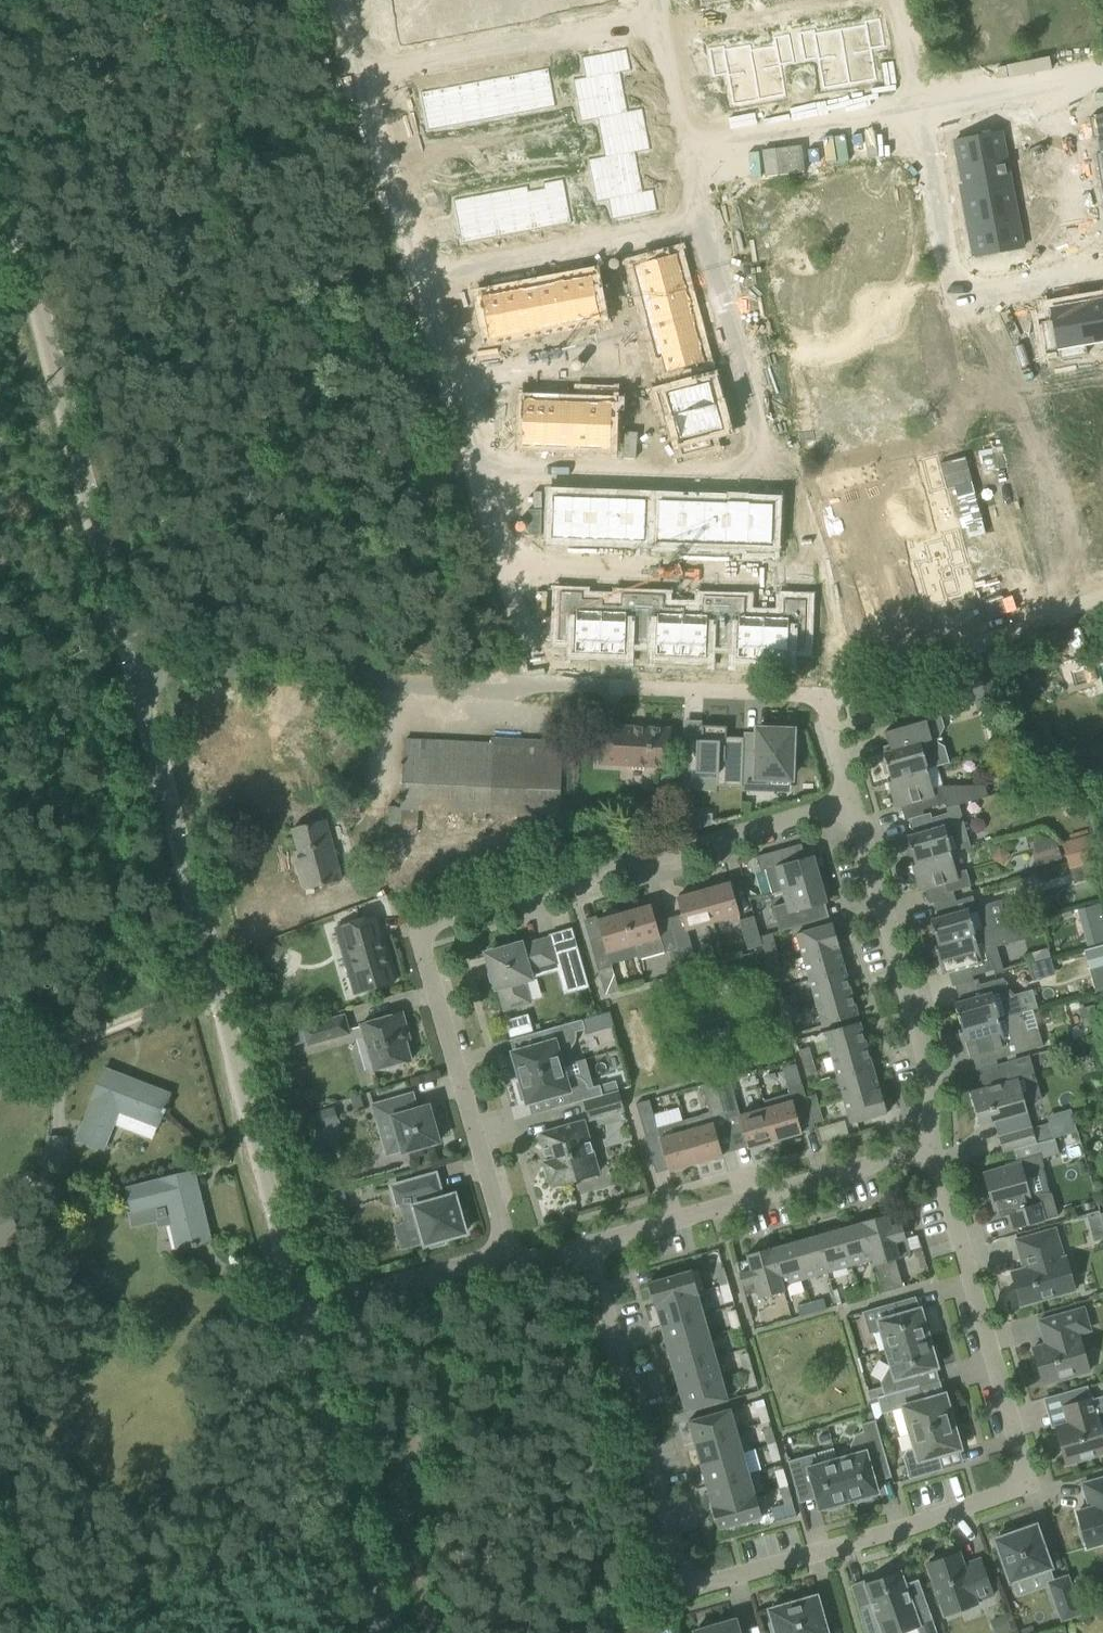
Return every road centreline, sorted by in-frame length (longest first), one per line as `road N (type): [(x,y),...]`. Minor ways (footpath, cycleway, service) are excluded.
road 1 (unclassified): [(298,1310),(0,151)]
road 2 (residential): [(923,1158),(938,1171),(1023,1474),(1008,1492),(715,1584),(696,1580),(675,1559),(584,1247)]
road 3 (residential): [(499,1244),(501,1229),(421,947),(429,924),(852,801)]
road 4 (residential): [(482,466),(768,468),(700,223)]
road 5 (track): [(135,674),(200,662),(422,691),(542,692)]
road 6 (residential): [(852,801),(826,708),(806,694),(542,692)]
road 7 (residential): [(923,1158),(932,1085),(852,801)]
road 8 (residential): [(584,1247),(898,1155),(923,1158)]
road 9 (residential): [(1102,279),(957,304),(915,110)]
road 10 (unclassified): [(382,1632),(298,1310)]
road 11 (residential): [(650,10),(360,81)]
road 12 (residential): [(700,223),(420,276)]
road 13 (residential): [(482,466),(542,692)]
road 14 (residential): [(689,153),(915,110)]
road 15 (residential): [(499,1244),(488,1257),(298,1310)]
road 16 (residential): [(360,81),(420,276)]
road 17 (residential): [(420,276),(482,466)]
road 18 (residential): [(915,110),(1102,71)]
road 19 (residential): [(946,657),(1102,595)]
road 20 (residential): [(689,153),(650,10)]

